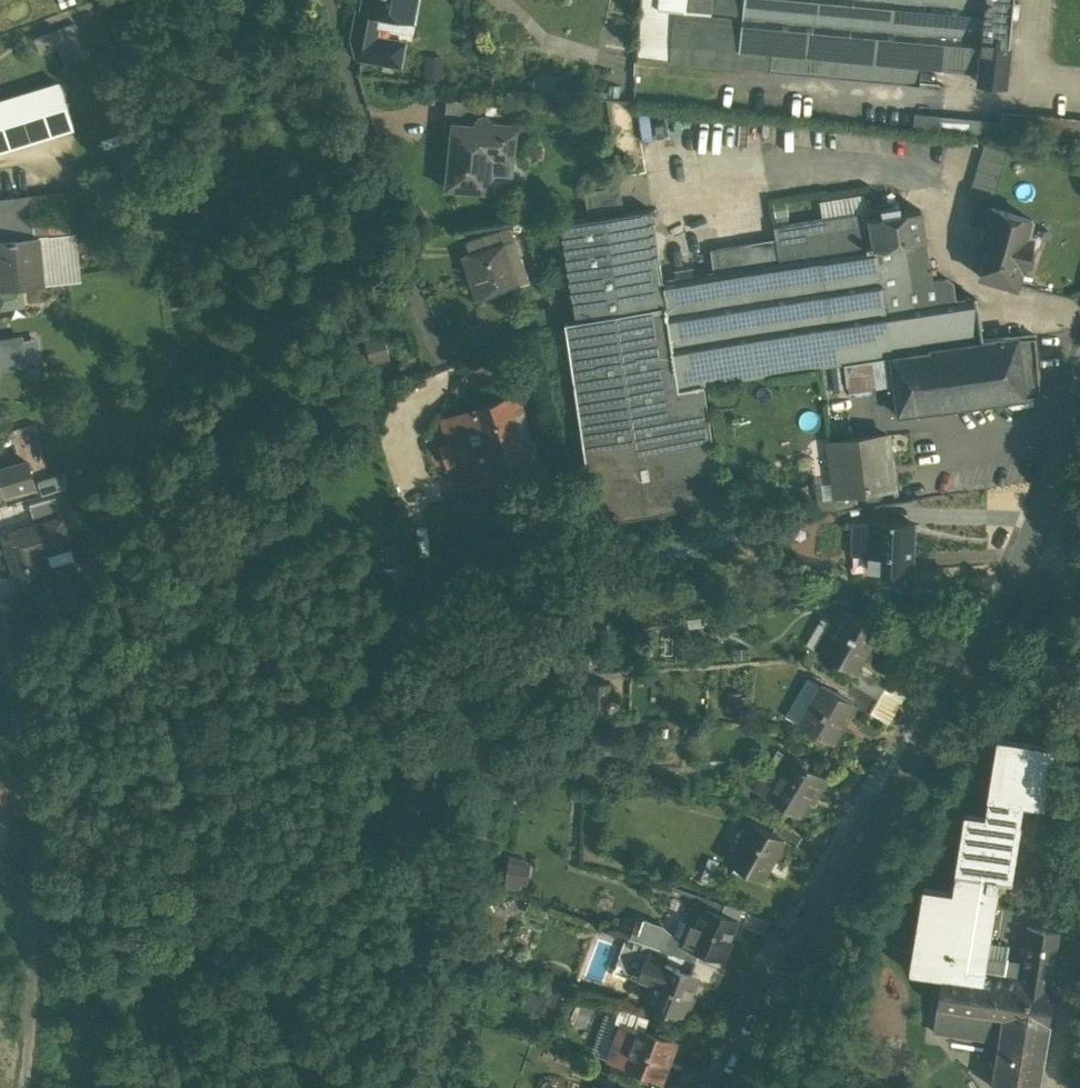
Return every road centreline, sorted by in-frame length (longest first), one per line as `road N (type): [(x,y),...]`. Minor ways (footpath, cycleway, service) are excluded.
road 1 (residential): [(725,1087),(760,985),(1036,532),(1079,401)]
road 2 (residential): [(22,1087),(33,917),(29,777),(0,628)]
road 3 (residential): [(329,0),(399,252),(444,366)]

